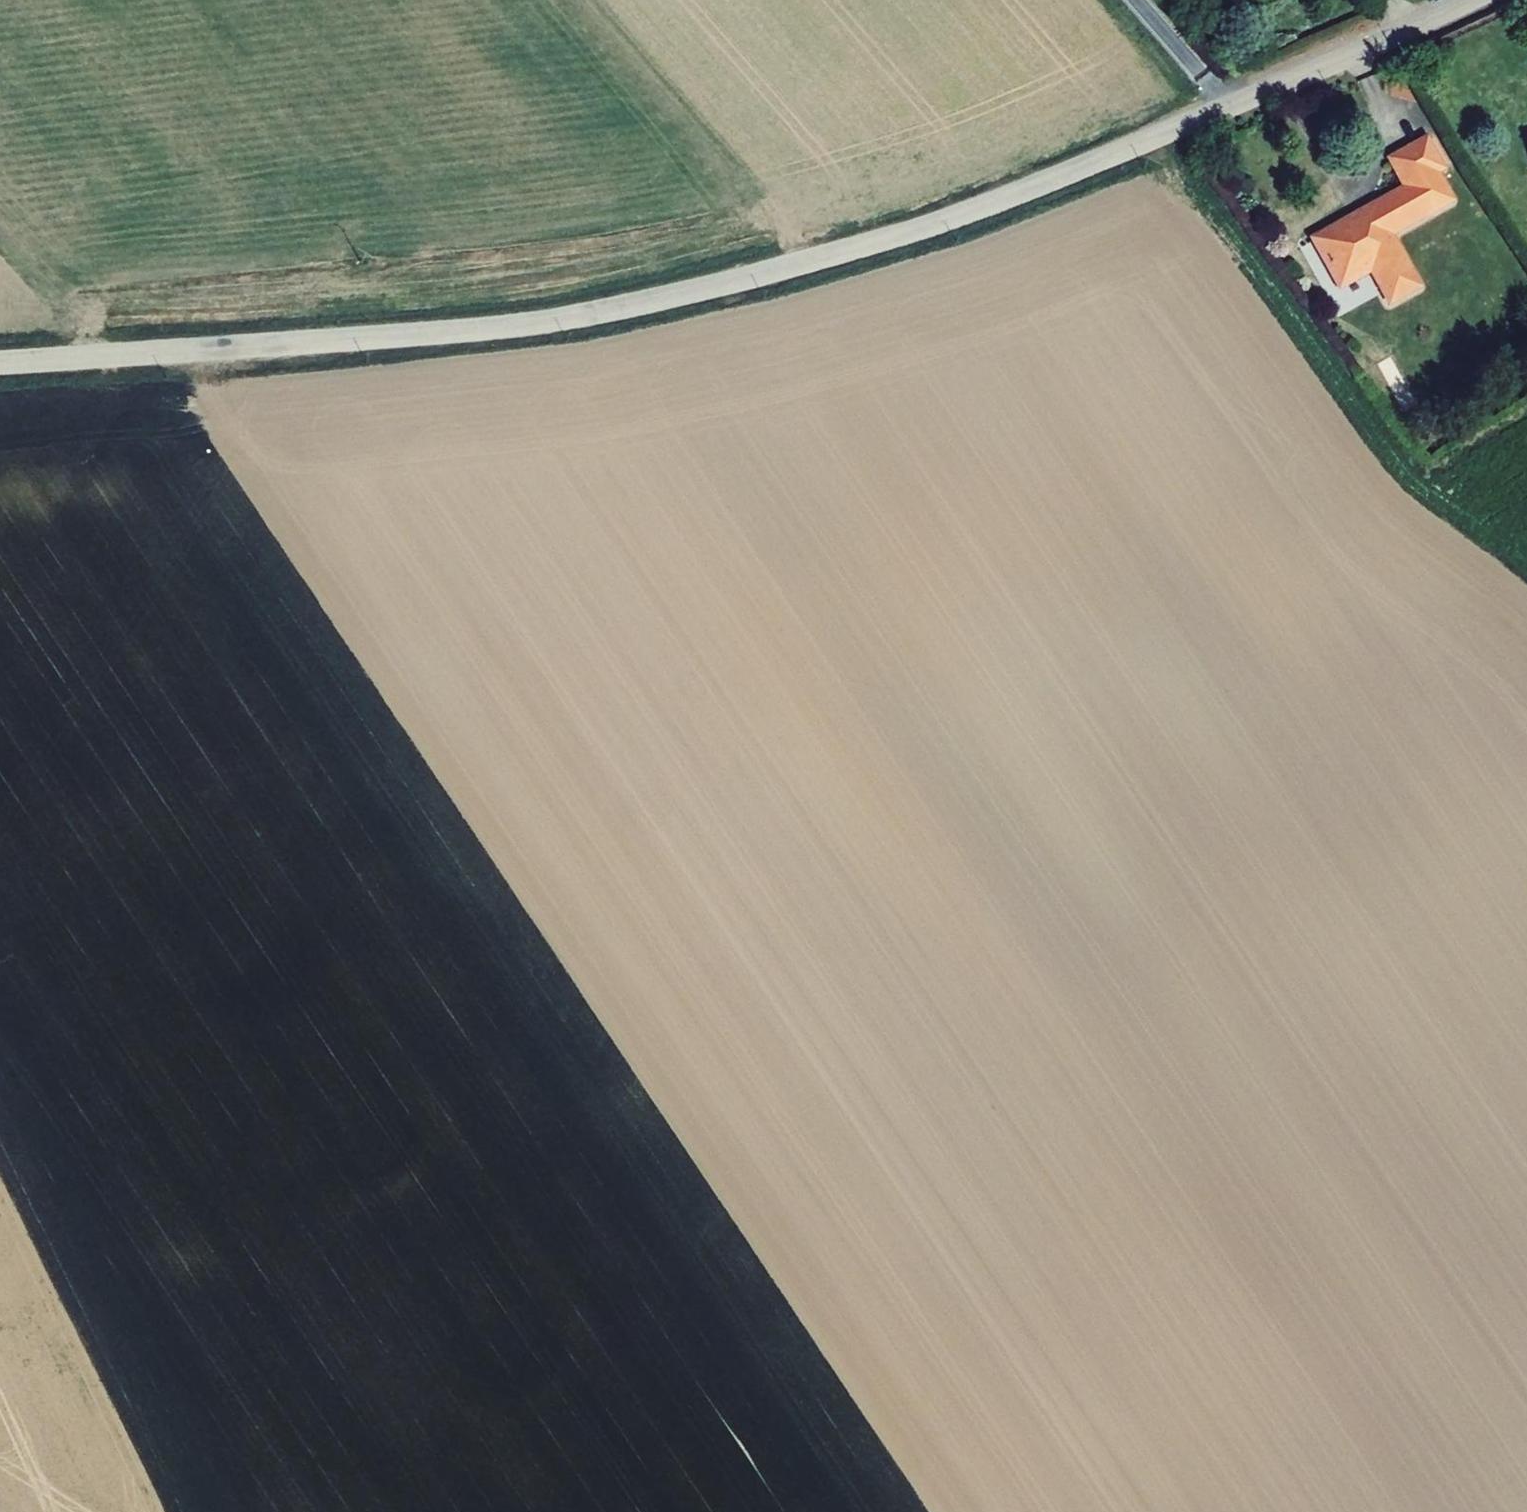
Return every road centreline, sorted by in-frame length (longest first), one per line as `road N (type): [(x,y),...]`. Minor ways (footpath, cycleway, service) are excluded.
road 1 (unclassified): [(1465,0),(1008,198),(705,289),(510,327),(0,362)]

